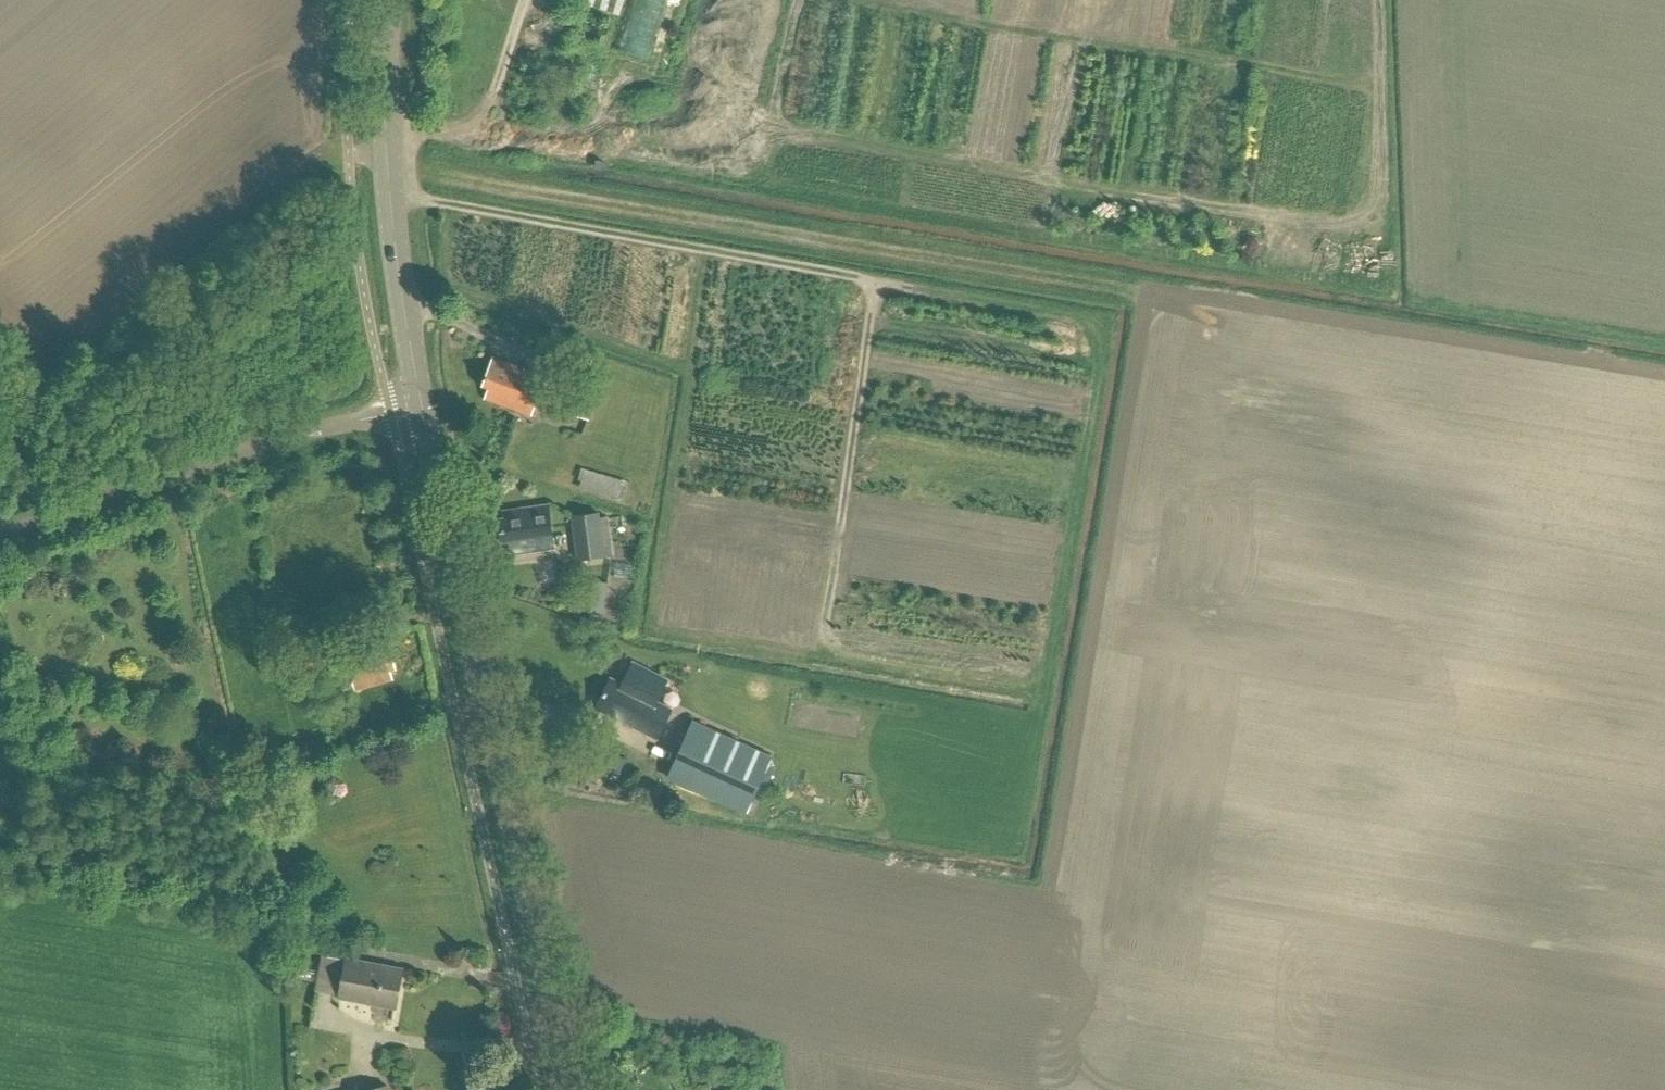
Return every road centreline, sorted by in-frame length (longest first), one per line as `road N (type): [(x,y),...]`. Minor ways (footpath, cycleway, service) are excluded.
road 1 (secondary): [(576,1089),(422,413)]
road 2 (unclassified): [(0,533),(268,441),(422,413)]
road 3 (secondary): [(422,413),(389,157),(400,0)]

